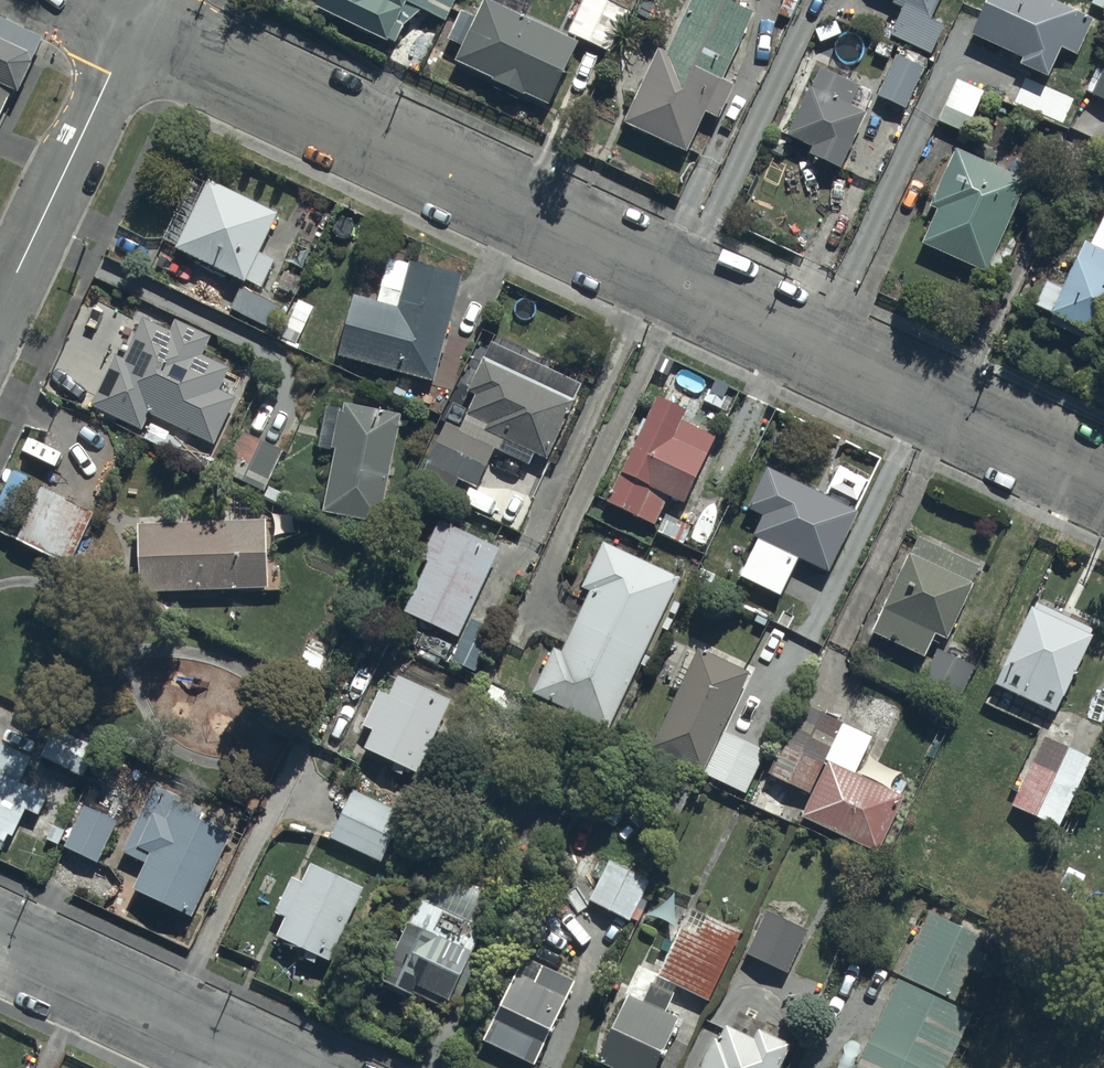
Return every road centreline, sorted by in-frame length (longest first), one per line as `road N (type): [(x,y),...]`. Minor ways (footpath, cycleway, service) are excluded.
road 1 (residential): [(134,25),(1103,484)]
road 2 (residential): [(0,306),(134,25)]
road 3 (residential): [(0,942),(268,1067)]

